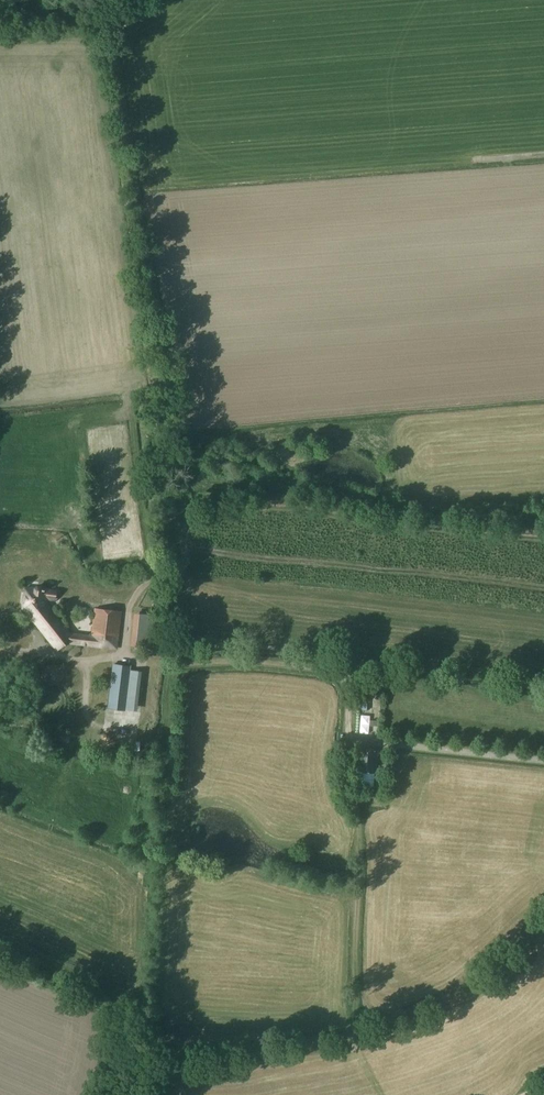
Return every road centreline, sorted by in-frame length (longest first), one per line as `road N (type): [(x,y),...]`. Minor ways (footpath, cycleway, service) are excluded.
road 1 (track): [(543,760),(347,736),(347,673),(251,662),(73,660),(0,648)]

